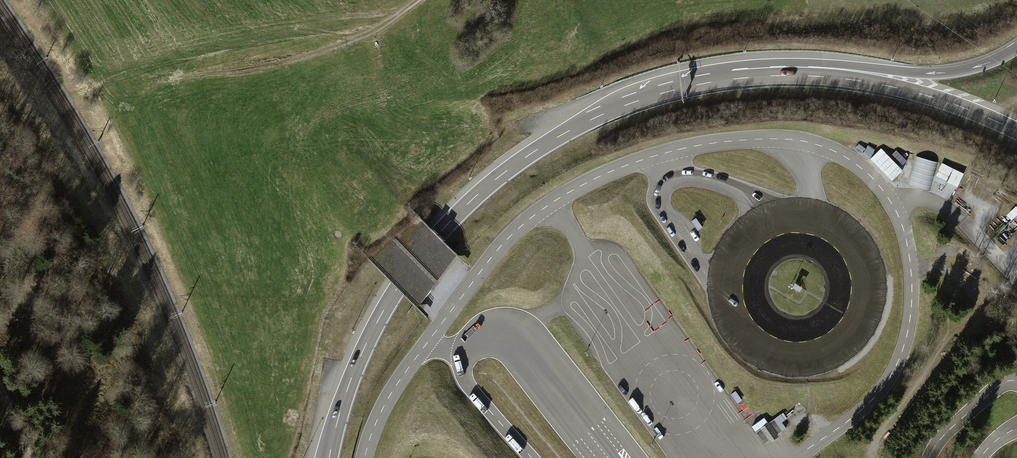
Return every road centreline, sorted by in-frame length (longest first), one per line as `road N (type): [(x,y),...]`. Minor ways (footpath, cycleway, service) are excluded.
road 1 (motorway): [(796,75),(716,81),(639,101),(562,134),(498,177),(444,228),(394,294),(351,378),(326,457)]
road 2 (track): [(911,263),(957,270),(978,295),(978,309),(948,335),(871,457)]
road 3 (track): [(417,0),(327,50),(183,77)]
road 4 (motorway): [(1016,131),(919,93),(796,75)]
road 5 (motorway): [(1016,48),(946,73),(796,75)]
road 6 (unclassified): [(1016,280),(963,222),(929,203),(894,205)]

